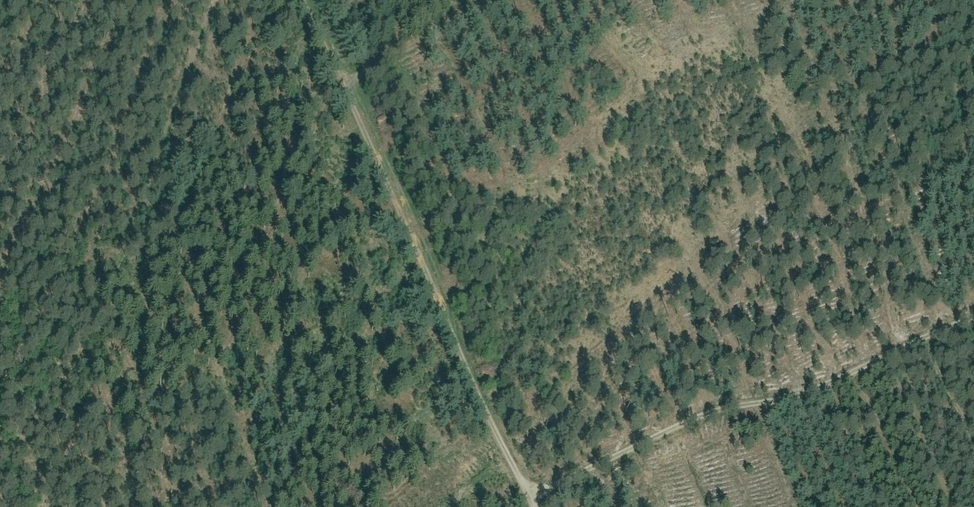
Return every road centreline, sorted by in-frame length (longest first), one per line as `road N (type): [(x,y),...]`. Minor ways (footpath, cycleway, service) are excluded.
road 1 (track): [(319,0),(533,506)]
road 2 (track): [(0,485),(130,263),(218,0)]
road 3 (track): [(529,498),(733,412),(832,389),(973,326)]

